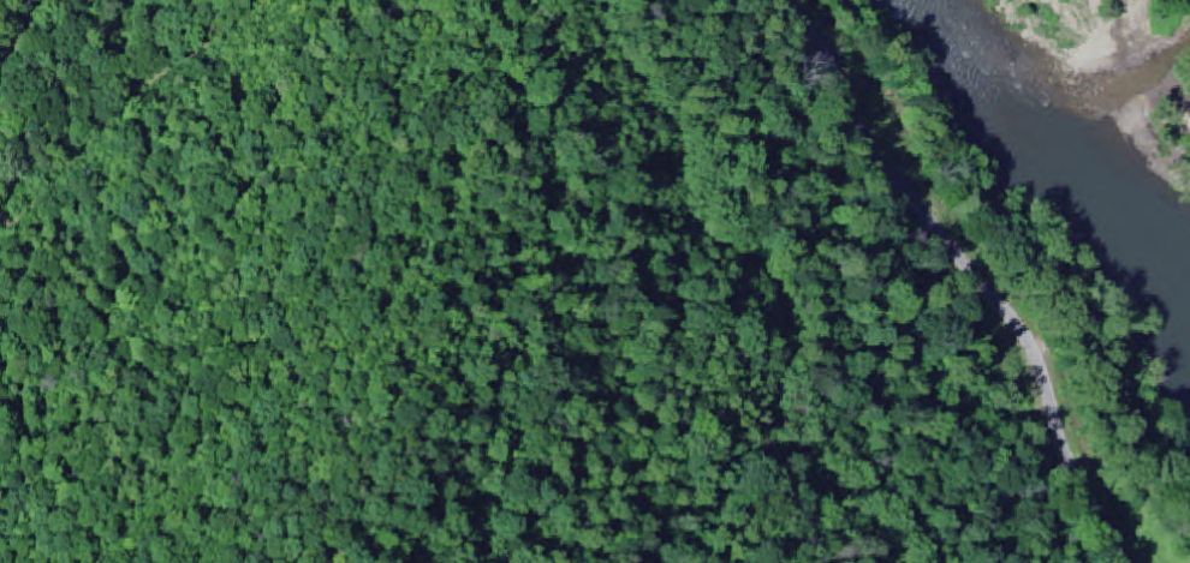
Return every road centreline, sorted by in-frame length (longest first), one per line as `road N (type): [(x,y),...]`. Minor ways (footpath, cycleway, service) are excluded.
road 1 (tertiary): [(1120,562),(1028,345),(859,140),(792,0)]

